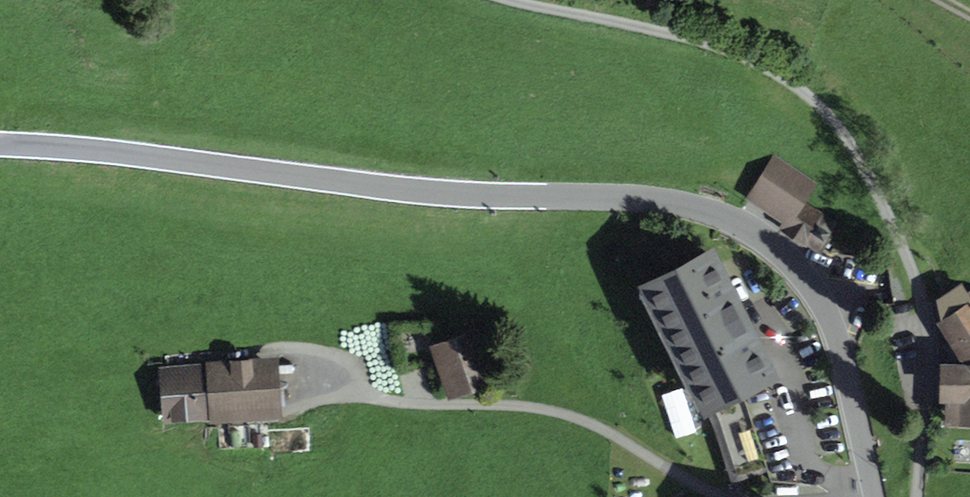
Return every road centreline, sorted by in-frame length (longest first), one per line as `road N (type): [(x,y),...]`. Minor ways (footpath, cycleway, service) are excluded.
road 1 (tertiary): [(0,150),(493,196),(634,196),(697,210),(774,250),(823,299),(836,344)]
road 2 (track): [(529,0),(753,50),(824,109),(886,201),(916,277),(926,369),(914,496)]
road 3 (track): [(771,496),(675,479),(567,418),(348,395),(310,356),(279,347),(175,361)]
road 4 (tertiary): [(866,496),(836,344)]

